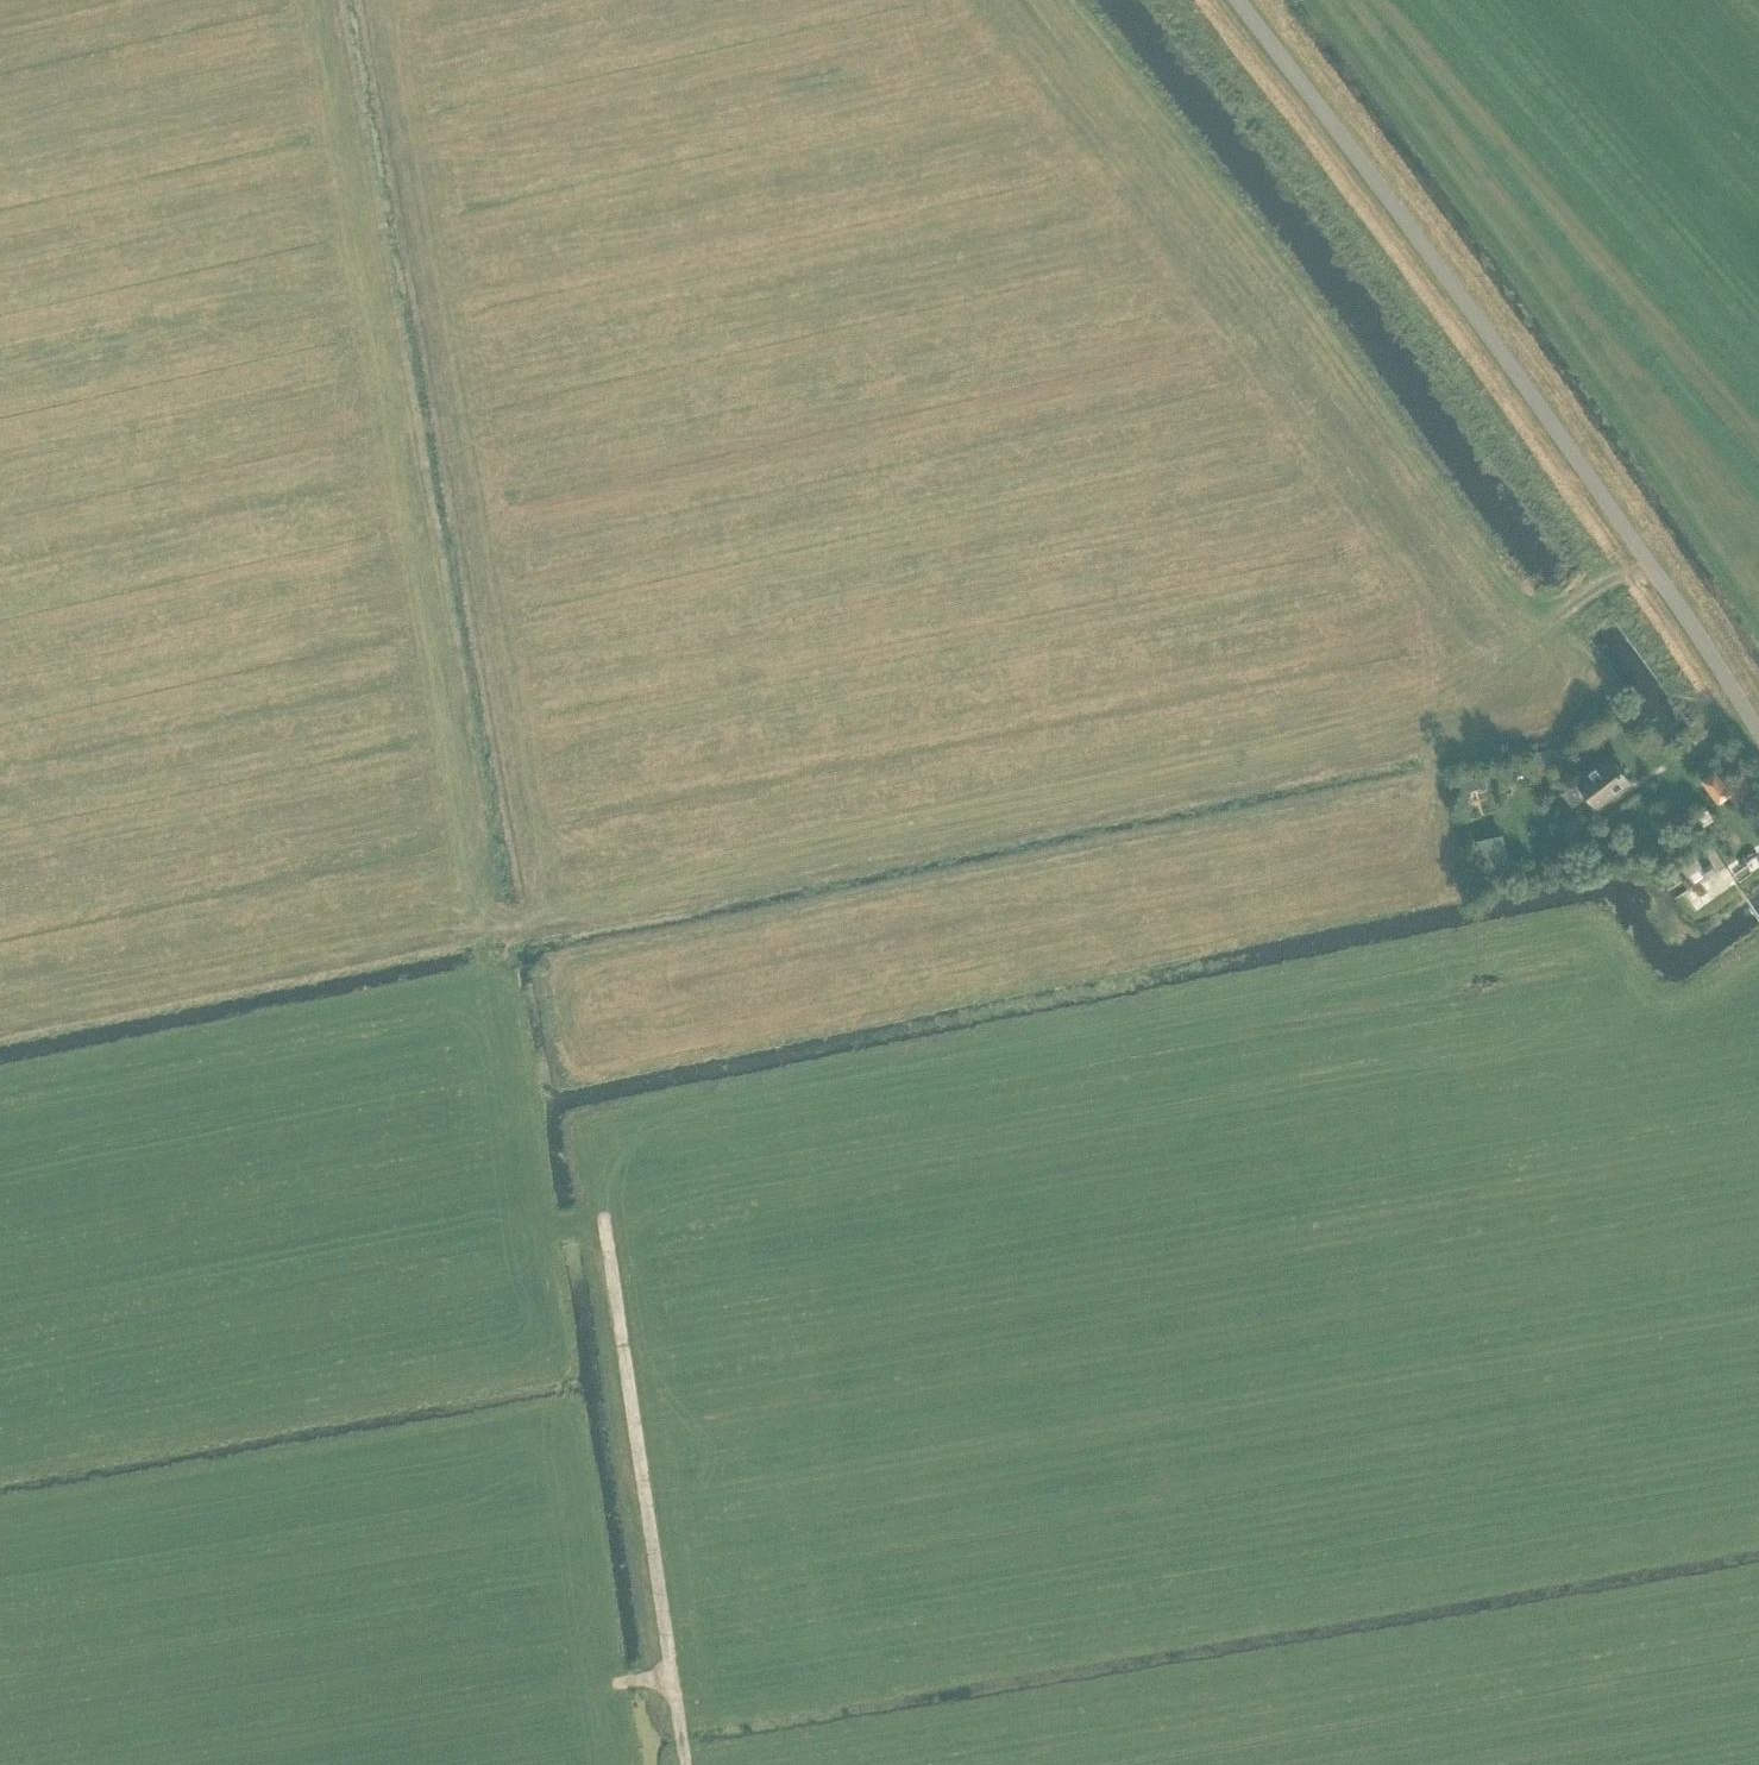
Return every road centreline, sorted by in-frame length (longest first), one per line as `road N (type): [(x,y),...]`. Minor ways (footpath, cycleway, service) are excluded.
road 1 (unclassified): [(1758,733),(1556,426),(1237,0)]

